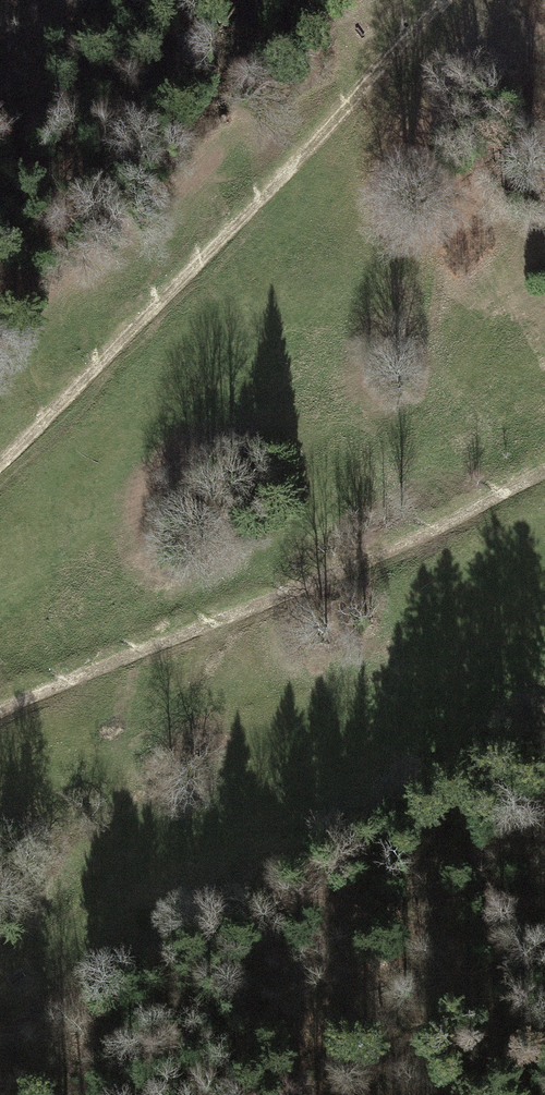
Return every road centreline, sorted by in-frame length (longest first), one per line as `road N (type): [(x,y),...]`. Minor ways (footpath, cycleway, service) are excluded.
road 1 (track): [(450,0),(0,467)]
road 2 (track): [(0,716),(544,477)]
road 3 (track): [(224,623),(109,831),(0,983)]

